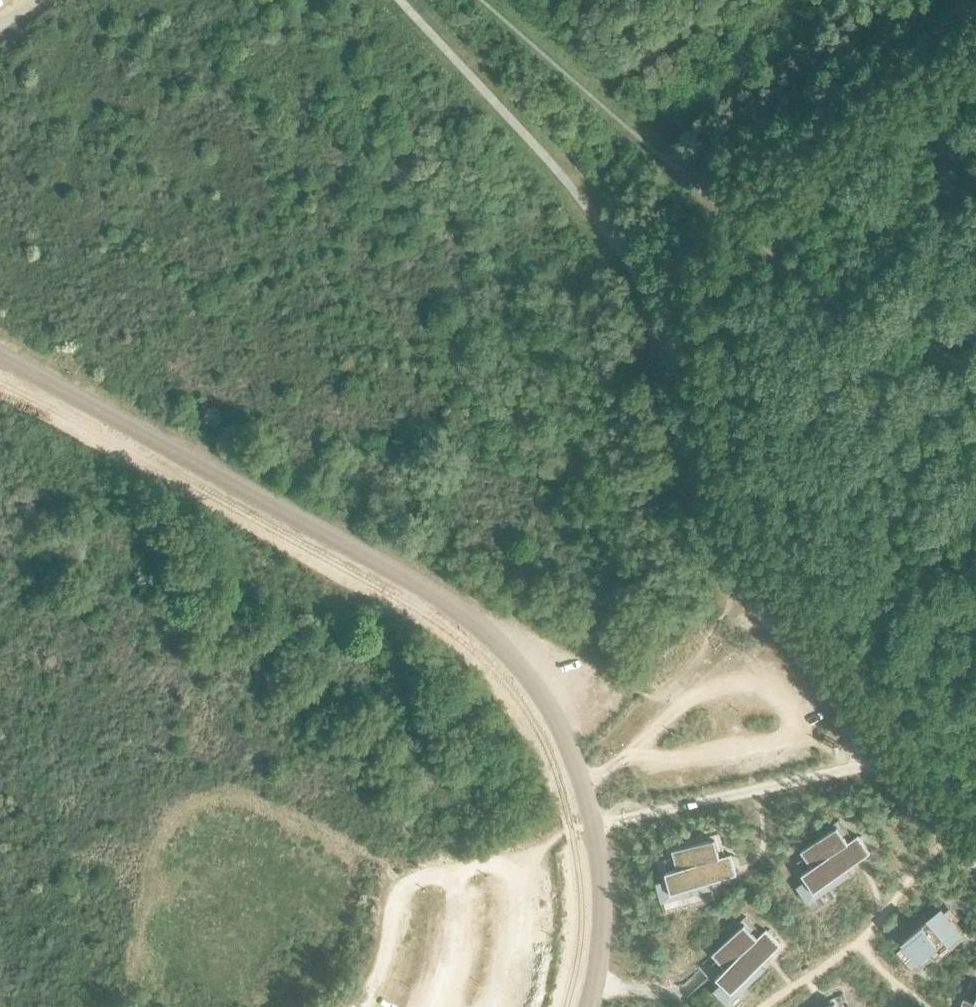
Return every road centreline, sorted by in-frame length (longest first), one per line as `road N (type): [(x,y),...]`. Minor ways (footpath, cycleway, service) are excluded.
road 1 (track): [(591,94),(682,37),(720,0)]

